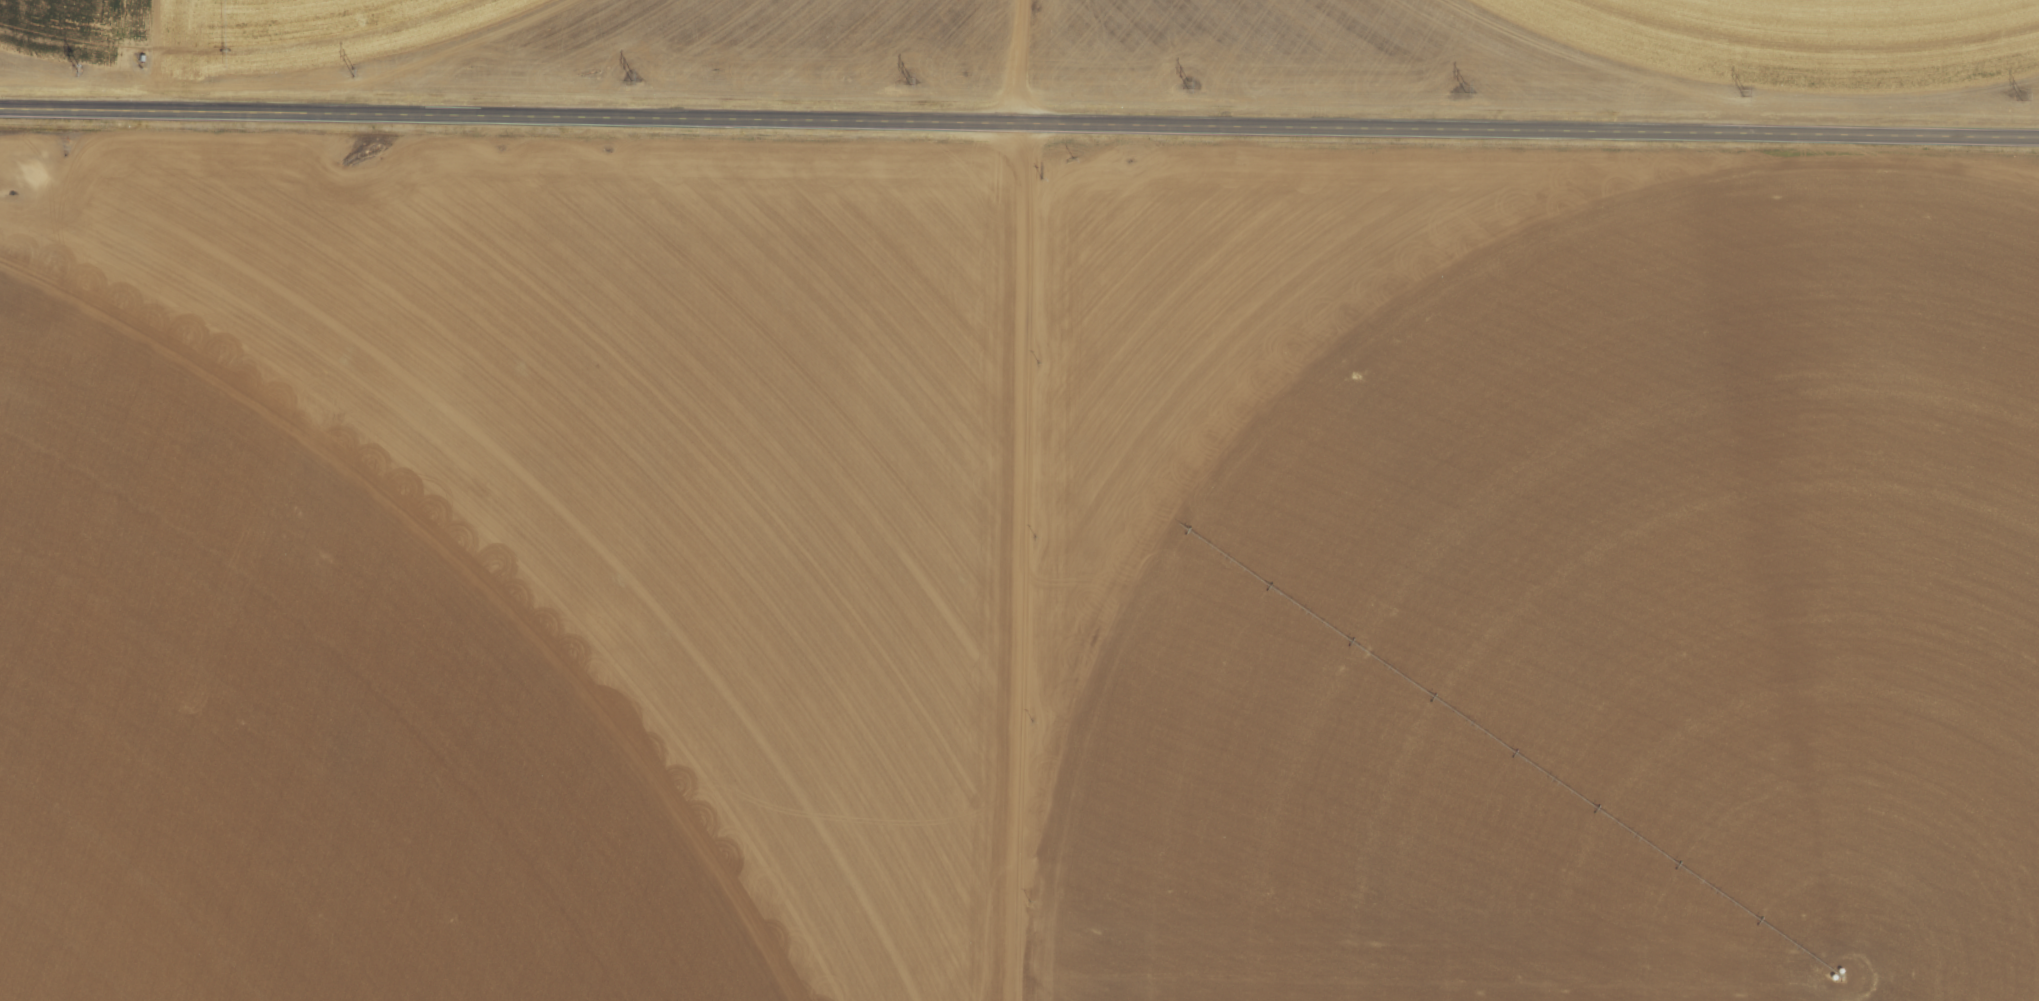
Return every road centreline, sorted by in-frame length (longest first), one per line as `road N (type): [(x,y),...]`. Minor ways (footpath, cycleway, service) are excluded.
road 1 (secondary): [(2038,145),(0,117)]

